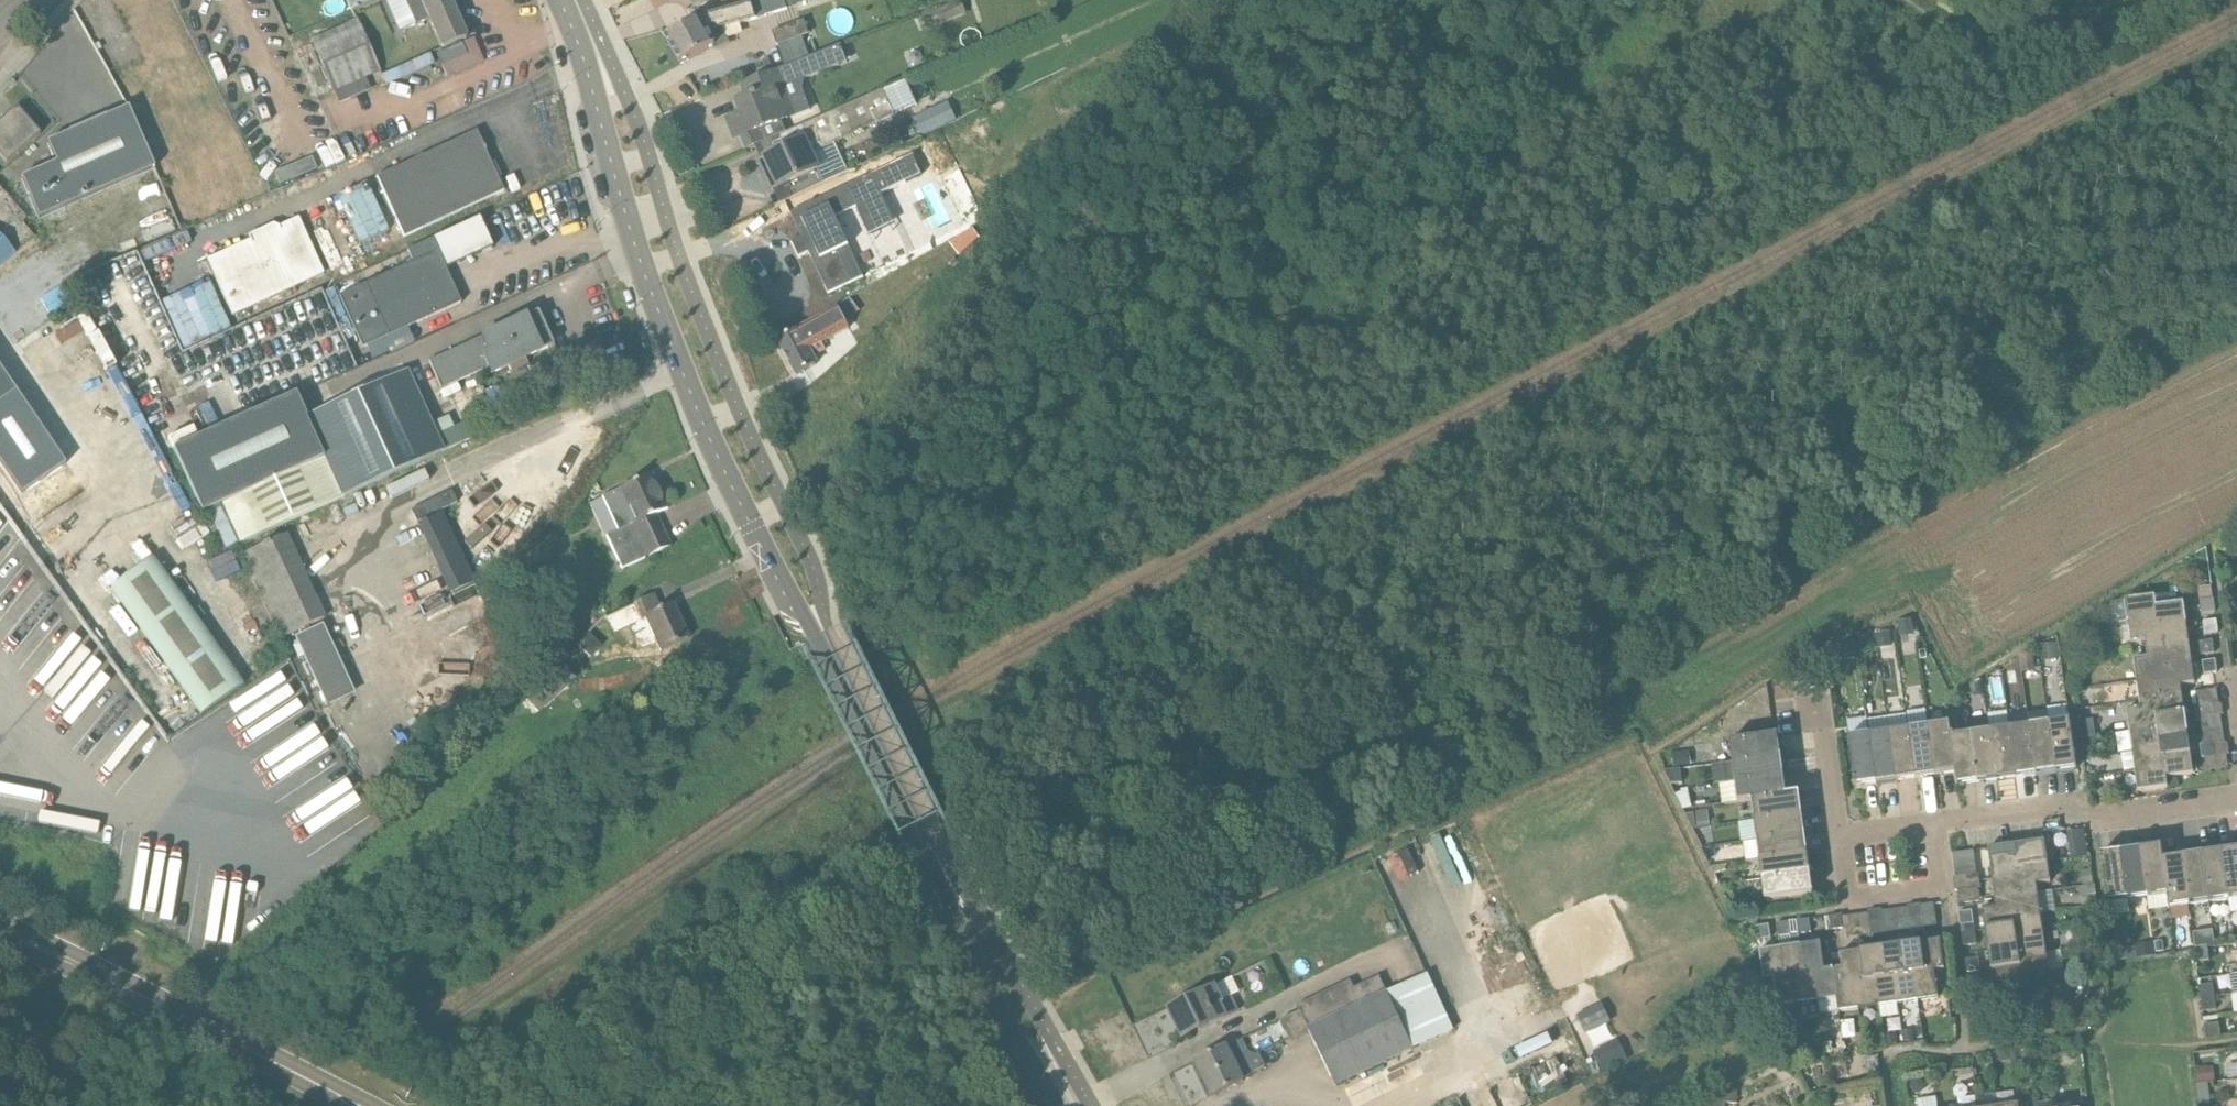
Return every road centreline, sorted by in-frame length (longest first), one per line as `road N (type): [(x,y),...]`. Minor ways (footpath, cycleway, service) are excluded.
road 1 (tertiary): [(1053,1105),(709,439),(637,252),(561,0)]
road 2 (secondary): [(362,1105),(29,941)]
road 3 (residential): [(1934,823),(2062,806),(2101,818),(2236,798)]
road 4 (residential): [(1934,823),(1942,889),(1850,901),(1841,835)]
road 5 (residential): [(1841,835),(1820,694)]

